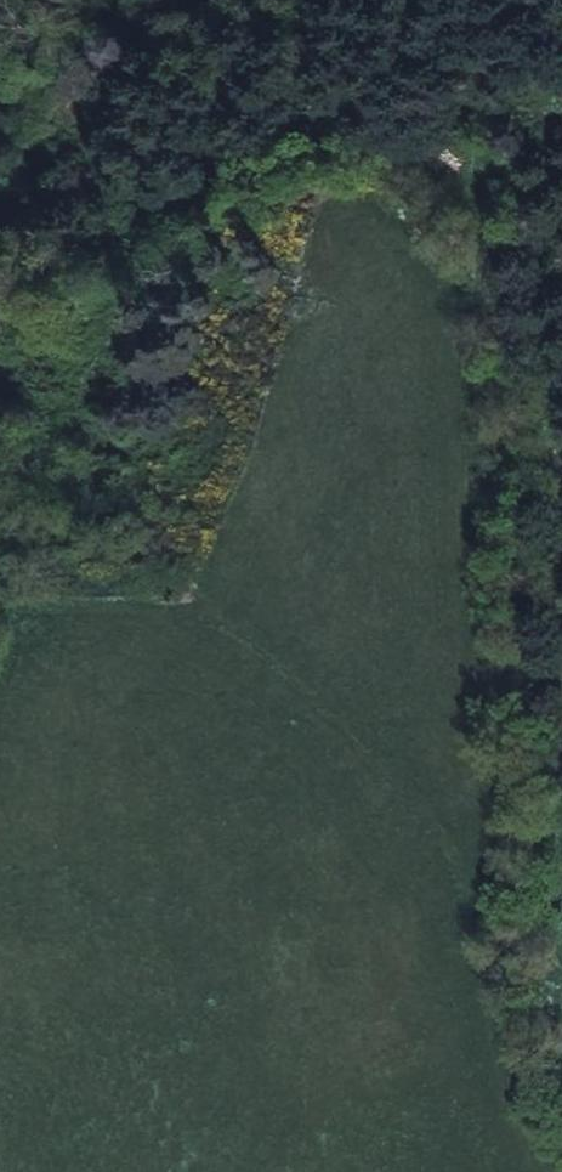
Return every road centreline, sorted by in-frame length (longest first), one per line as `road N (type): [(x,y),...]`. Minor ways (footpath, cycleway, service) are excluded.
road 1 (track): [(0,232),(93,252),(327,144),(375,137),(461,185),(487,252),(543,513),(558,859),(541,1014)]
road 2 (track): [(561,1091),(541,1014),(459,867),(316,712),(148,567),(0,557)]

